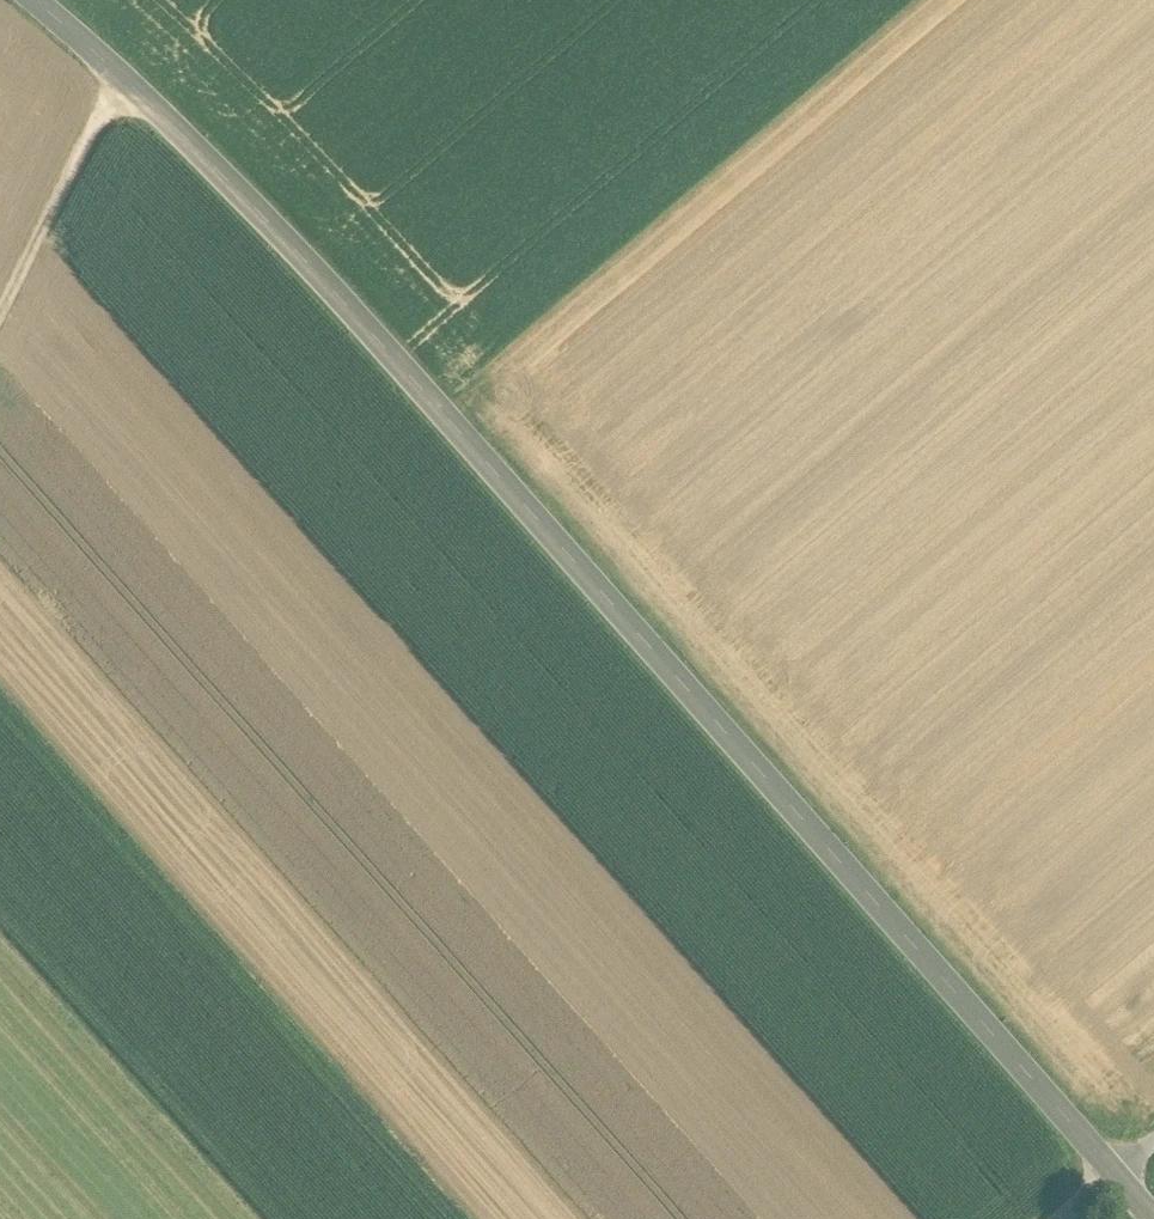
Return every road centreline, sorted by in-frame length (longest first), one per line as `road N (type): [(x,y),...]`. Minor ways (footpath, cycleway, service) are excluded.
road 1 (tertiary): [(1153,1208),(322,282),(121,76),(30,0)]
road 2 (track): [(0,317),(121,76)]
road 3 (track): [(1058,1218),(1153,1142)]

